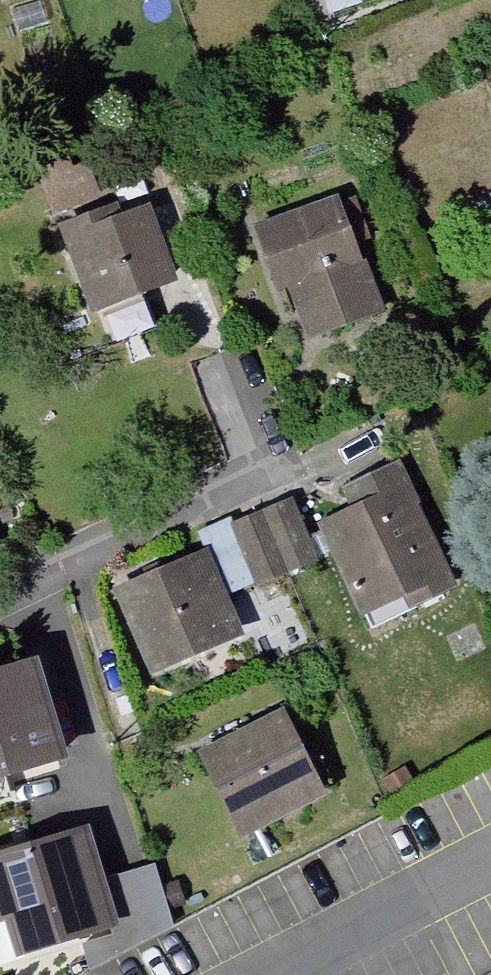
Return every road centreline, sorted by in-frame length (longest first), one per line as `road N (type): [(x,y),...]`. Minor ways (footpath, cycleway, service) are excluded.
road 1 (residential): [(284,464),(0,597)]

